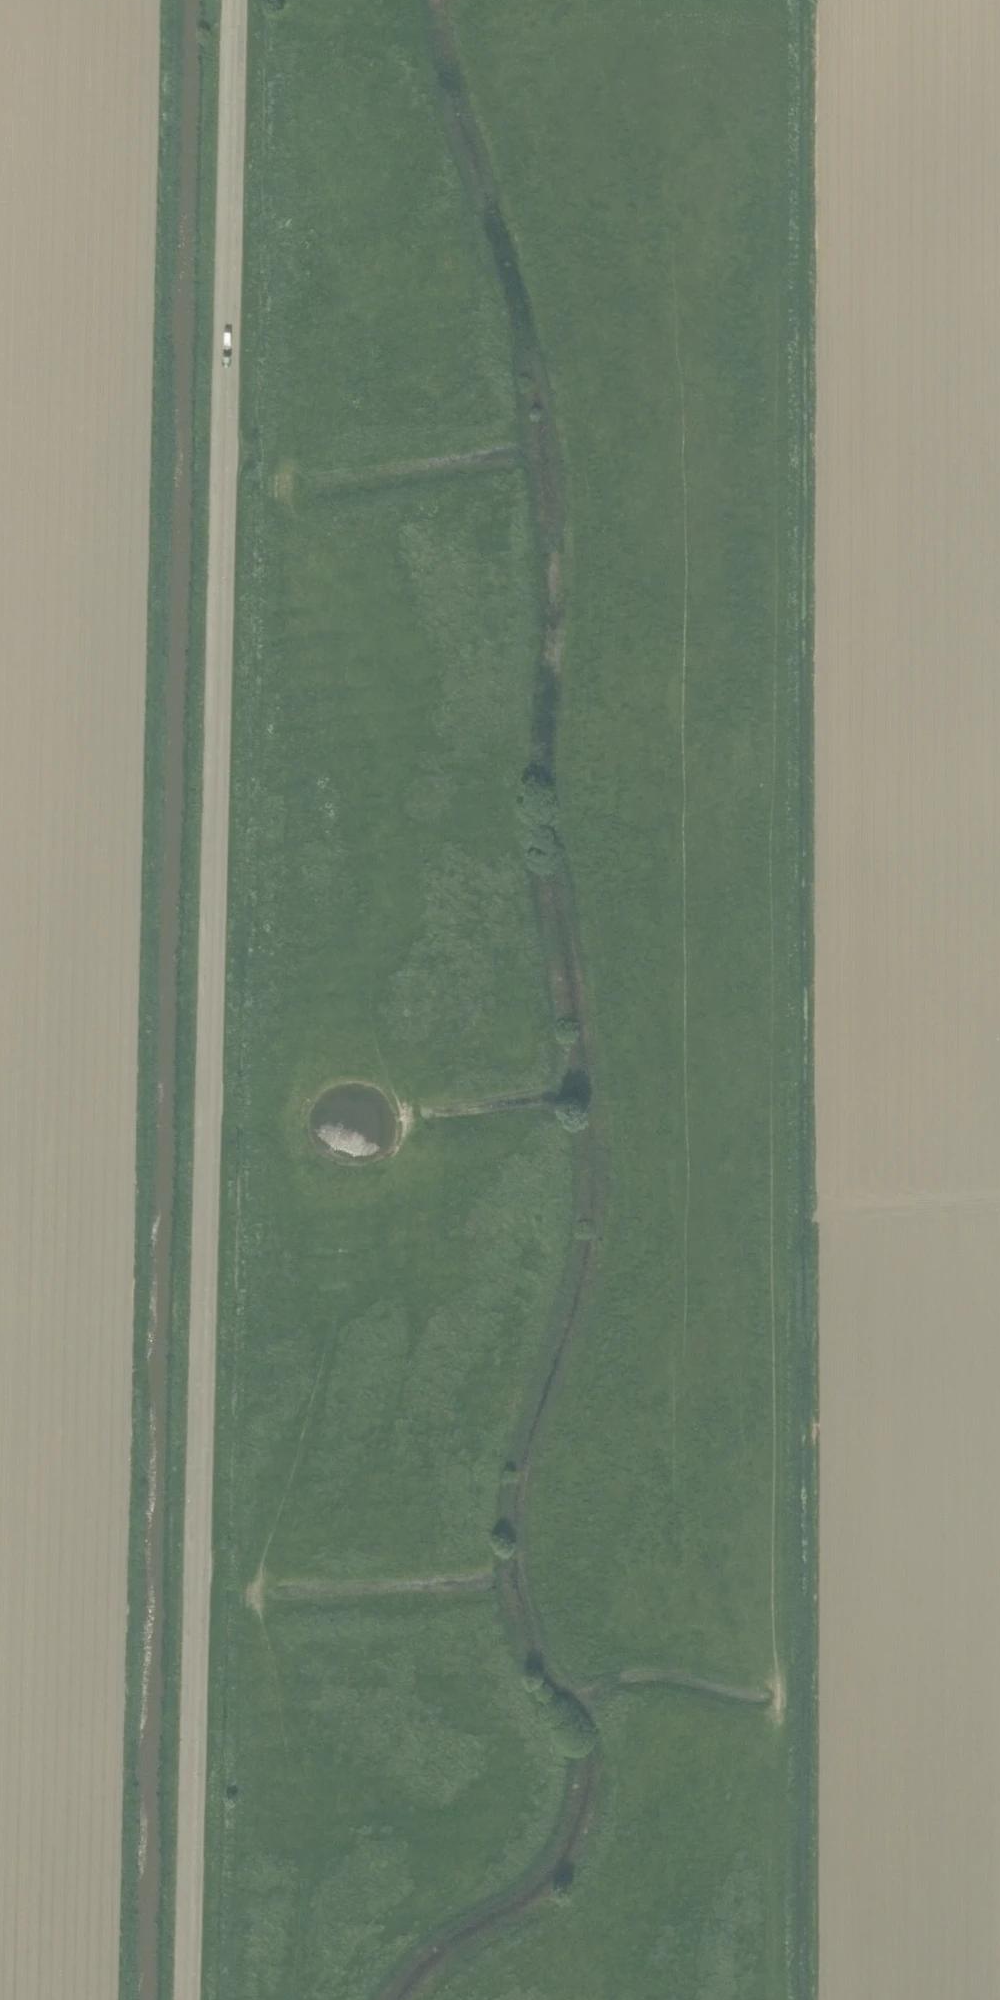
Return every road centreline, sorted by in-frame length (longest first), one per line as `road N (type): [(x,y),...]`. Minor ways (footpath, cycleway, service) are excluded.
road 1 (unclassified): [(190,1999),(237,0)]

